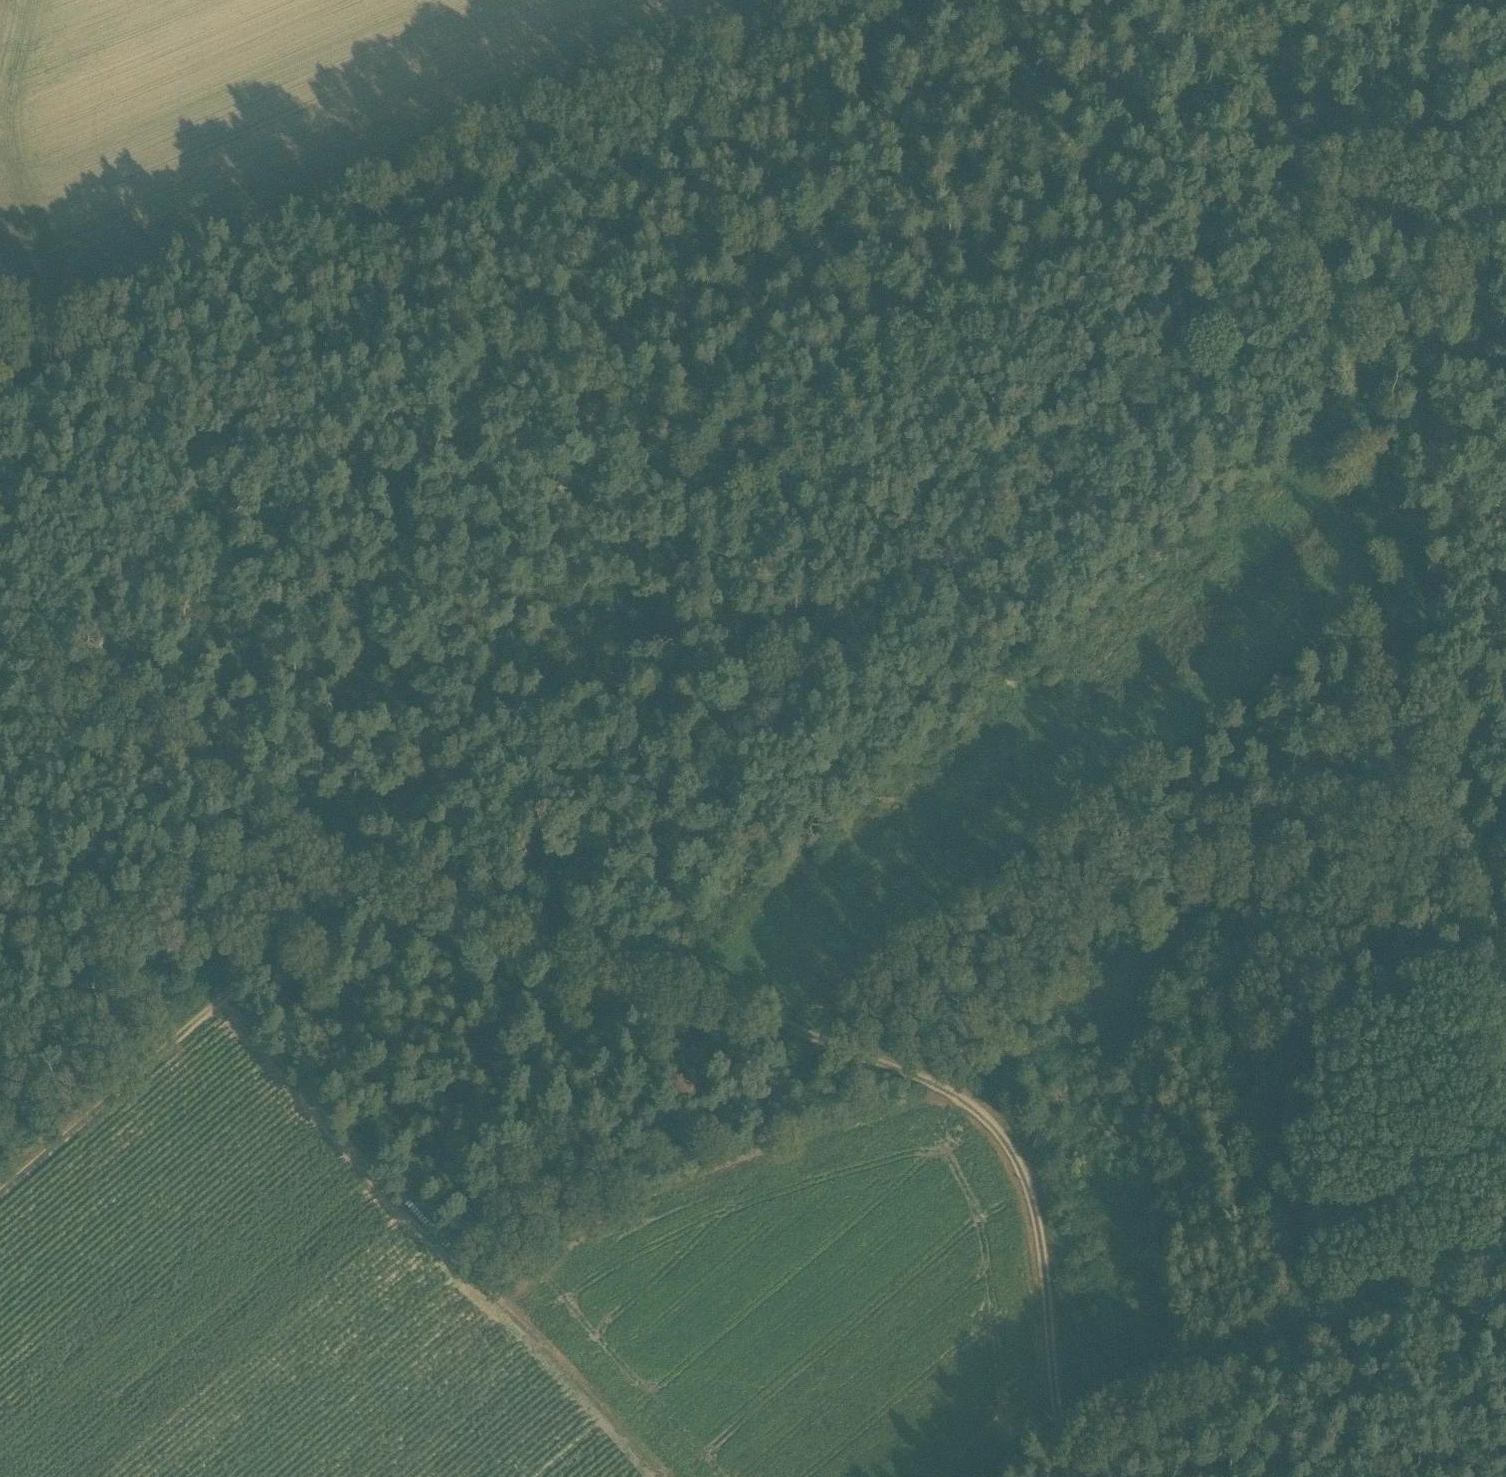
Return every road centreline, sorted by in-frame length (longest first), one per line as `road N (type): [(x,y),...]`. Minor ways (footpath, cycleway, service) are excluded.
road 1 (track): [(1064,1440),(1046,1337),(1042,1198),(1011,1135),(960,1091),(365,870)]
road 2 (track): [(365,870),(0,1205)]
road 3 (track): [(0,649),(365,870)]

